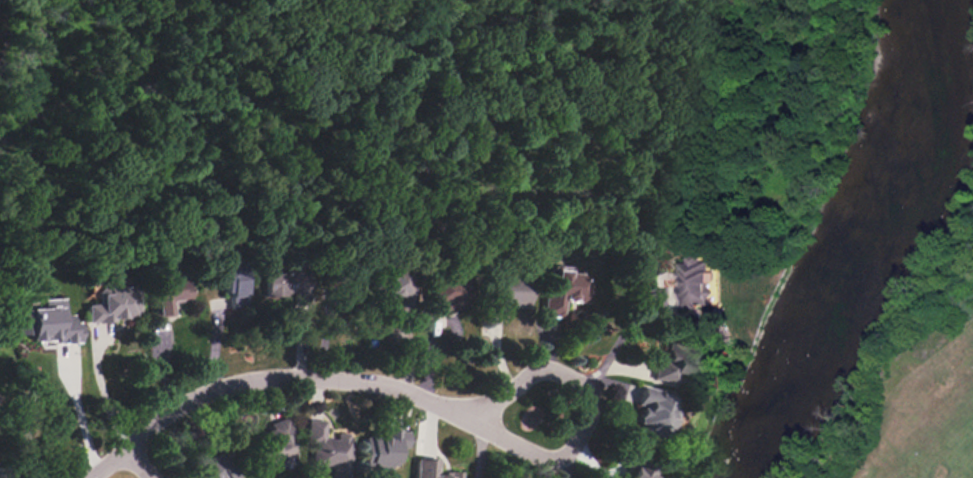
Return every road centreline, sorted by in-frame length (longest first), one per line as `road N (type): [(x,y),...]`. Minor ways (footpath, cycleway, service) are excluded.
road 1 (residential): [(82,477),(194,401),(236,386),(400,389),(483,416),(546,415)]

